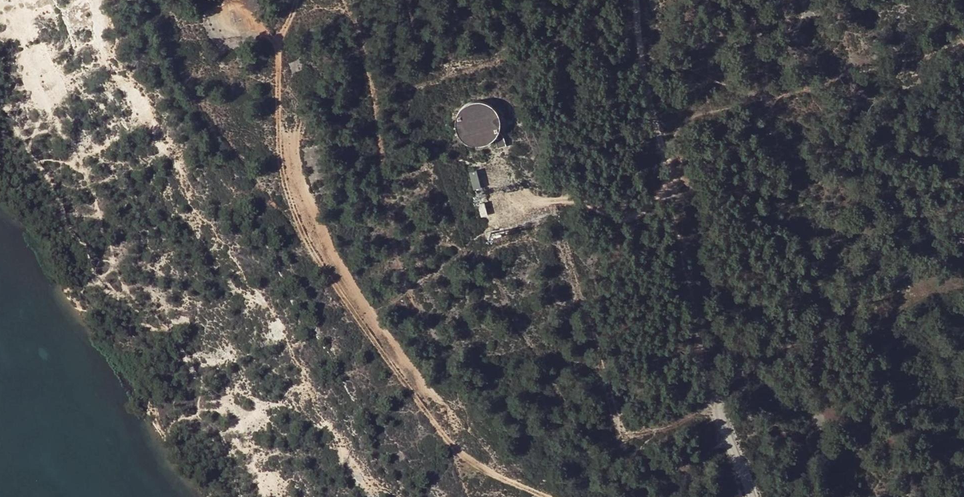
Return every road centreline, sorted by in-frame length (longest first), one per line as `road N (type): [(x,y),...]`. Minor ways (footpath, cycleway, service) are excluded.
road 1 (track): [(548,496),(467,461),(446,439),(302,233),(275,154),(280,45),(295,0)]
road 2 (track): [(641,0),(732,438),(752,496)]

